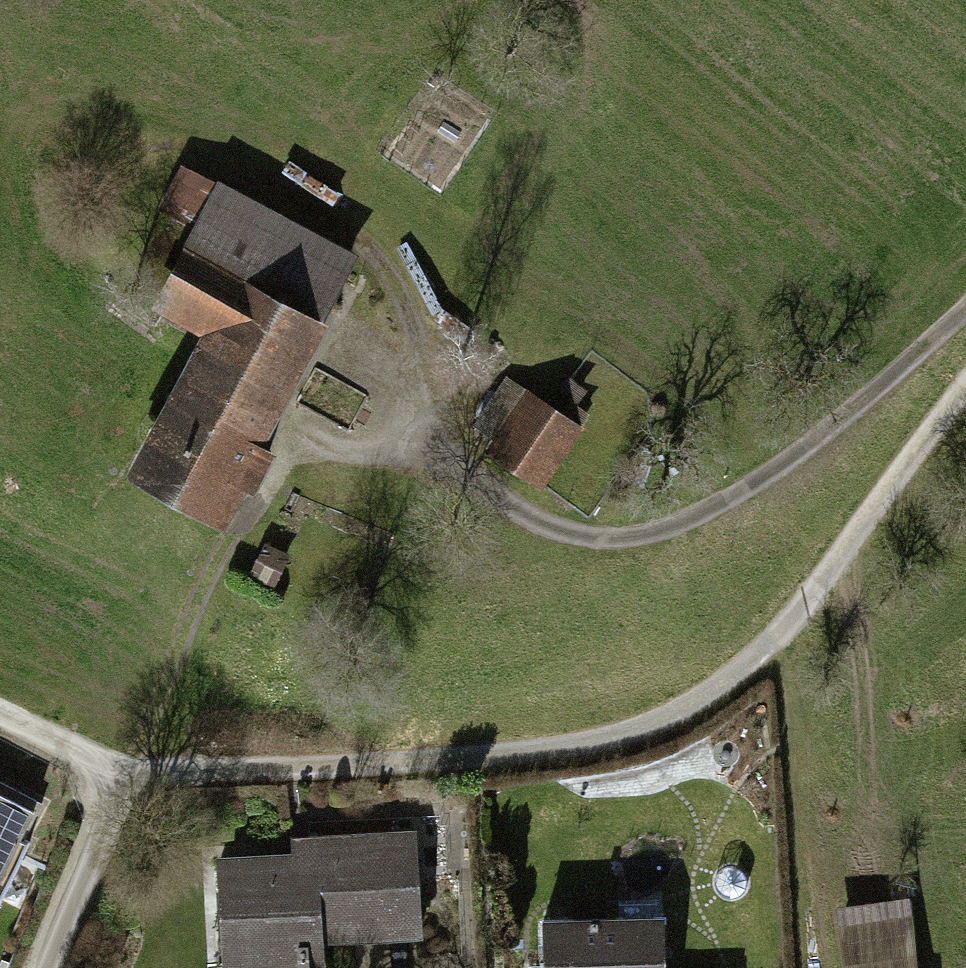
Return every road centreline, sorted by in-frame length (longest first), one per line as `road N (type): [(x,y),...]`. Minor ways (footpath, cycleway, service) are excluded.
road 1 (track): [(965,399),(786,634),(723,688),(613,741),(496,757),(127,766),(0,712)]
road 2 (track): [(965,314),(784,472),(678,525),(620,543),(511,518),(410,435),(368,348)]
road 3 (track): [(410,435),(289,462),(229,535),(44,967)]

